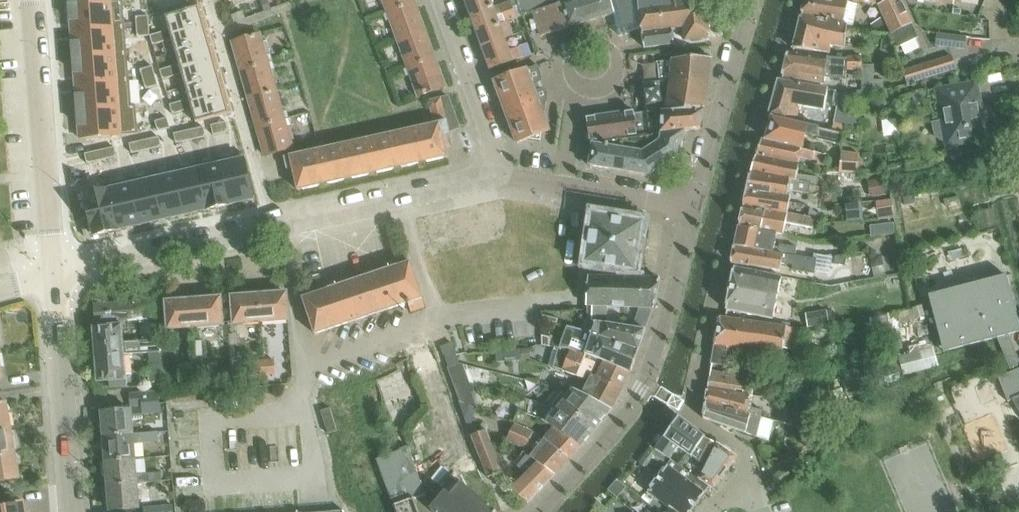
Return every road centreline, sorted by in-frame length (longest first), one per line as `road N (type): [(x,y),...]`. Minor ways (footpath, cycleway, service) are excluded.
road 1 (residential): [(491,177),(54,273)]
road 2 (residential): [(690,417),(746,172),(797,0)]
road 3 (residential): [(54,273),(32,0)]
road 4 (residential): [(70,511),(54,273)]
road 5 (residential): [(692,210),(751,0)]
road 6 (residential): [(491,177),(493,141),(441,0)]
road 7 (residential): [(692,210),(644,385)]
road 8 (residential): [(644,385),(539,511)]
road 9 (residential): [(692,210),(565,185)]

